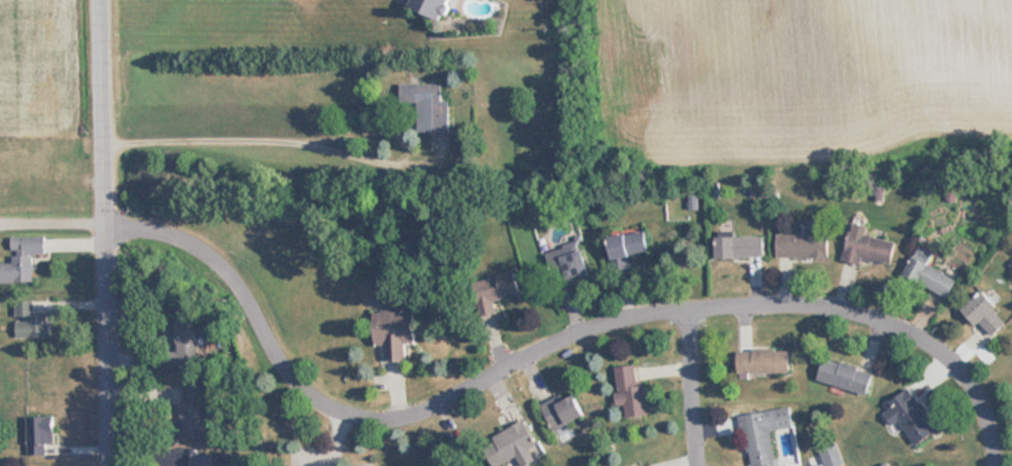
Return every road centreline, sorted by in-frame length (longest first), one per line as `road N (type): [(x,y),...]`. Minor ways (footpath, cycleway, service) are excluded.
road 1 (residential): [(995,465),(980,396),(935,348),(892,326),(797,306),(630,318),(539,352),(420,414),(396,420),(338,411),(310,393),(215,260),(173,234),(108,228)]
road 2 (residential): [(113,465),(104,0)]
road 3 (residential): [(688,311),(700,465)]

